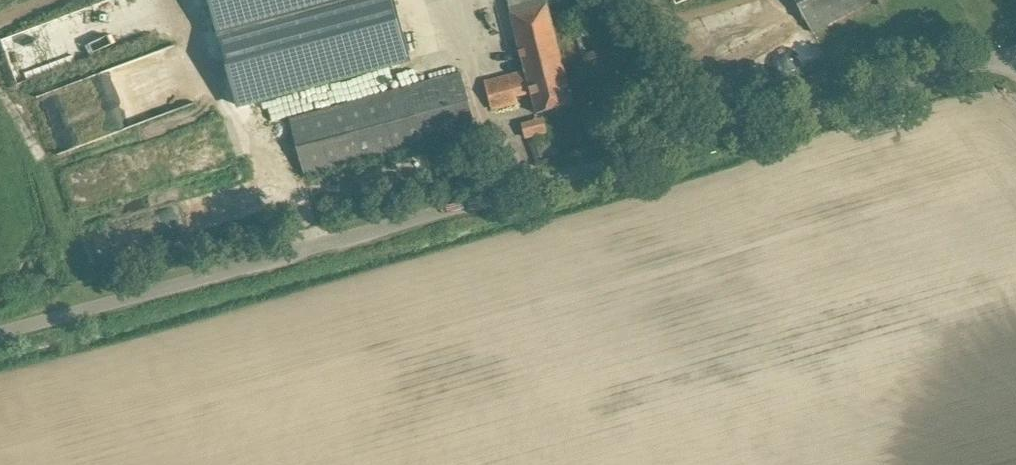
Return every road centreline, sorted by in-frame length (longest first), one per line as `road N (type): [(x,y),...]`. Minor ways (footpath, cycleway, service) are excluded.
road 1 (unclassified): [(0,340),(1011,54)]
road 2 (track): [(95,312),(44,153),(0,81)]
road 3 (track): [(658,0),(743,135)]

